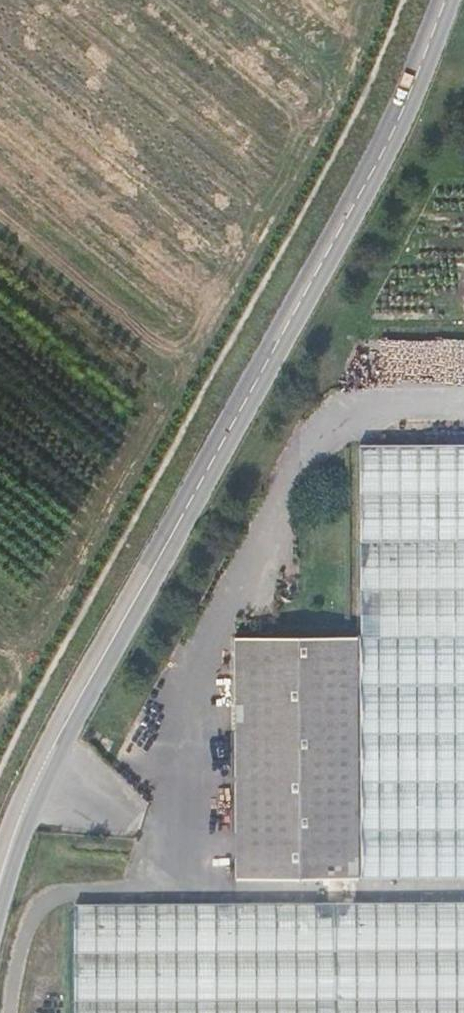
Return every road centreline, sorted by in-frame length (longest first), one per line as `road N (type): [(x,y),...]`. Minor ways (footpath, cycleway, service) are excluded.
road 1 (tertiary): [(0,880),(59,735),(388,144),(447,0)]
road 2 (track): [(0,731),(190,365),(345,90),(379,0)]
road 3 (track): [(0,212),(190,365)]
road 4 (track): [(345,90),(238,0)]

